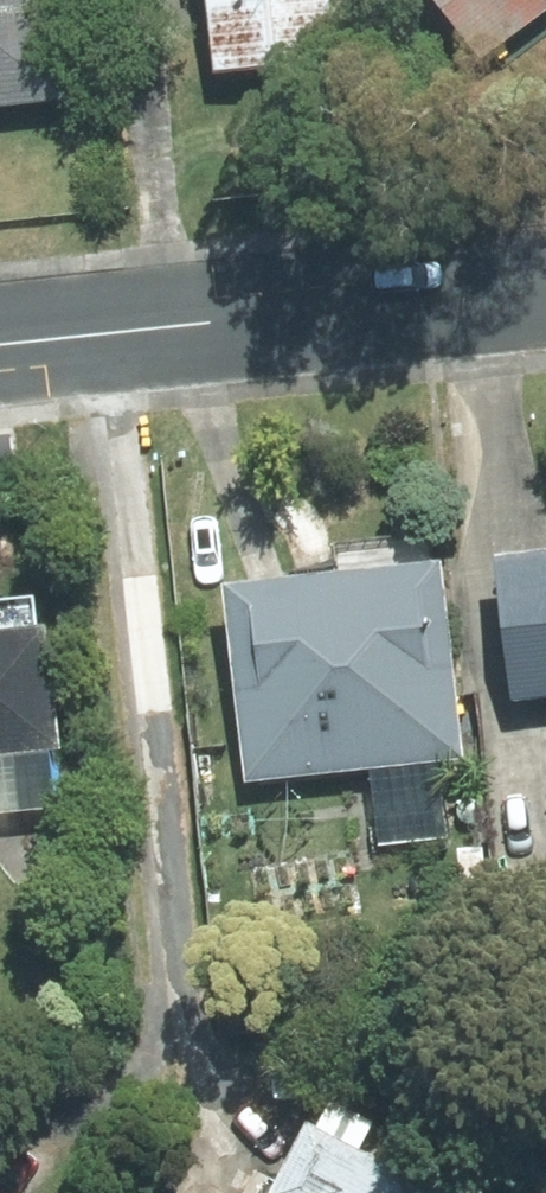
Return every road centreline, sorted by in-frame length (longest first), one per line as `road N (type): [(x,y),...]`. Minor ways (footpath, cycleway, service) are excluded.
road 1 (tertiary): [(545,282),(0,341)]

